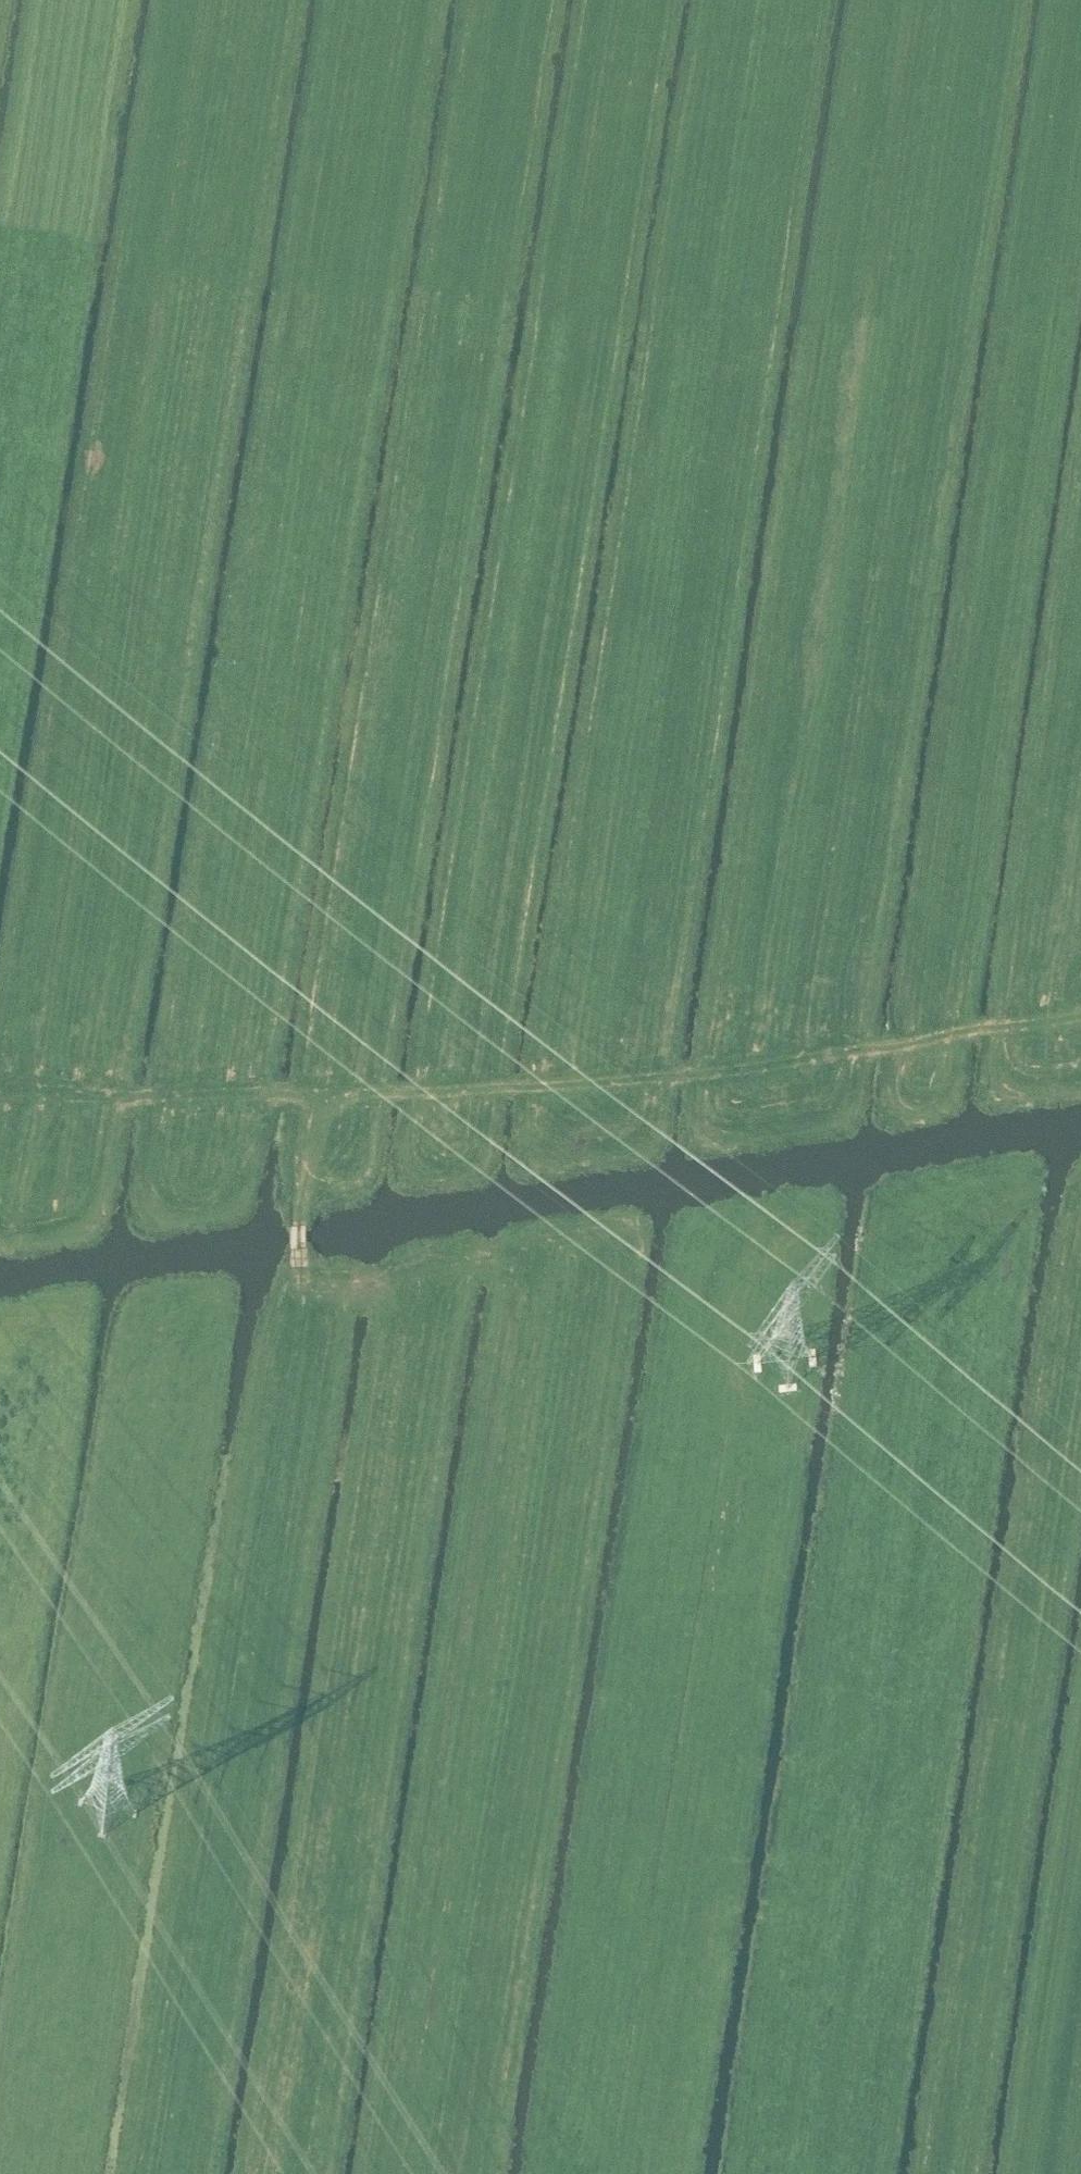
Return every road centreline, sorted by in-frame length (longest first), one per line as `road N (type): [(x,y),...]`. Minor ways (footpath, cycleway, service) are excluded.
road 1 (track): [(168,2173),(302,1260),(319,1093)]
road 2 (track): [(319,1093),(545,1096),(1080,1008)]
road 3 (track): [(0,1083),(319,1093)]

